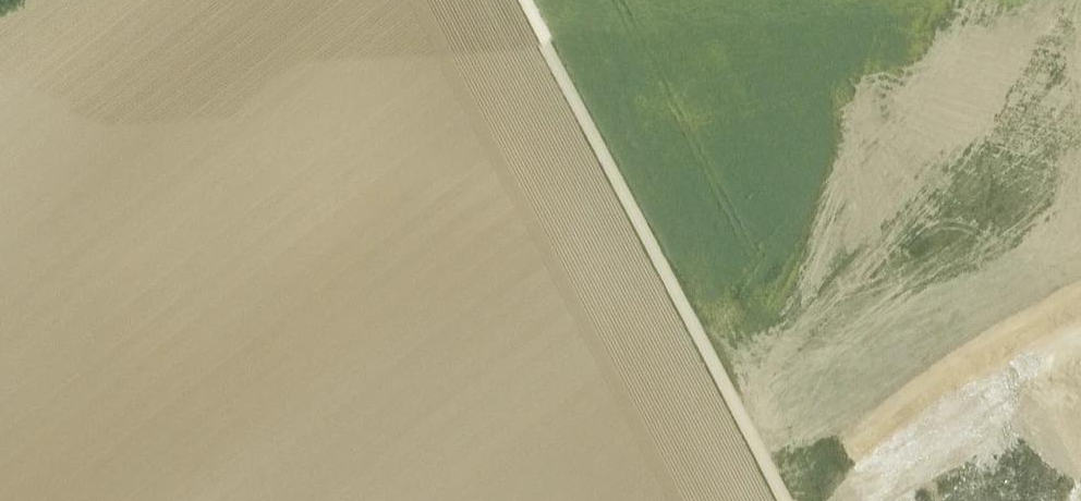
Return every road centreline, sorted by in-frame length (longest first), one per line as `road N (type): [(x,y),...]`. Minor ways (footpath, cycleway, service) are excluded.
road 1 (track): [(525,0),(786,500)]

